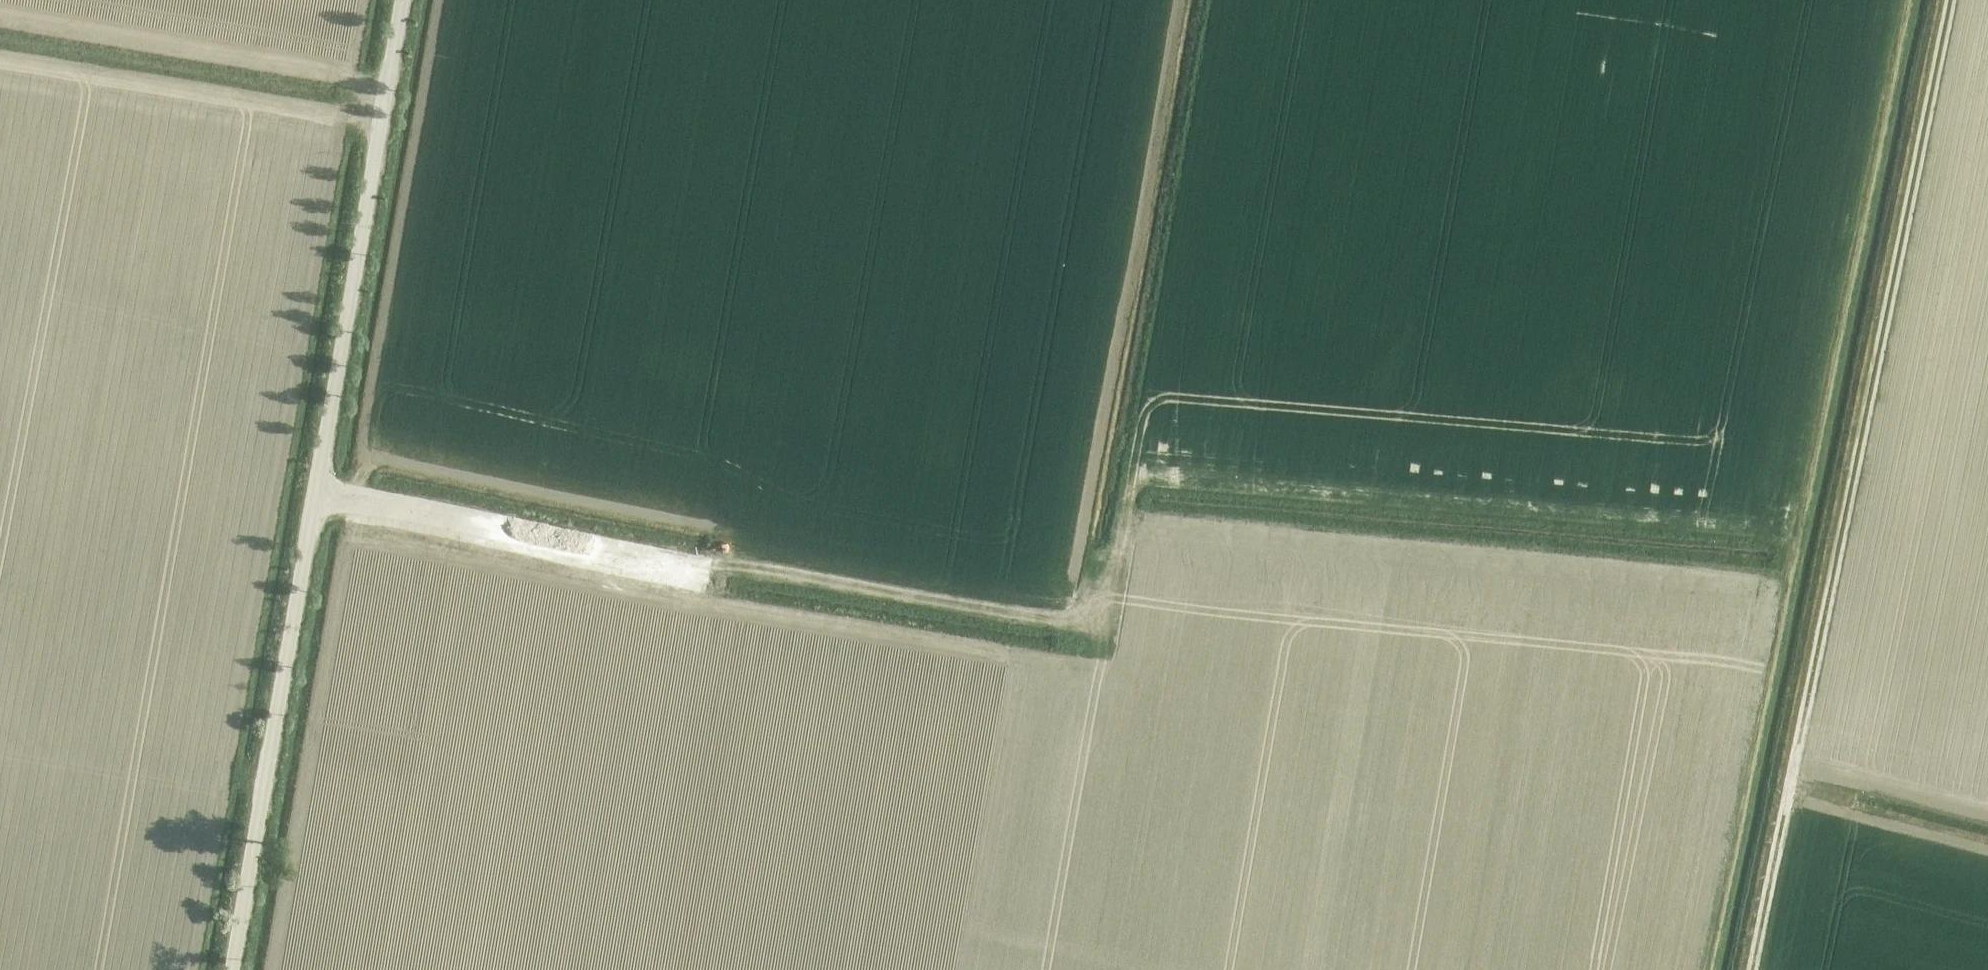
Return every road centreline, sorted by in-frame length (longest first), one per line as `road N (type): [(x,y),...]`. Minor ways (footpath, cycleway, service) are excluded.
road 1 (track): [(1951,0),(1752,969)]
road 2 (unclassified): [(231,969),(402,0)]

